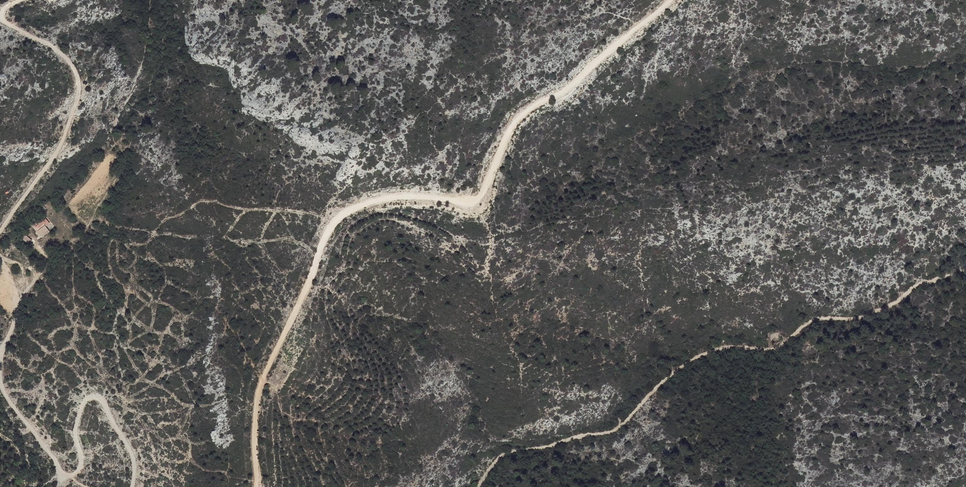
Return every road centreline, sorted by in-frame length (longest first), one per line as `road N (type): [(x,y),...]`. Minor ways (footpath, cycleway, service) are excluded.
road 1 (track): [(258,486),(259,385),(333,225),(362,206),(405,196),(473,203),(519,116),(563,92),(667,0)]
road 2 (track): [(481,486),(508,452),(620,428),(705,355),(732,346),(781,347),(811,321),(874,317),(920,283),(965,271)]
road 3 (track): [(132,486),(131,452),(102,400),(84,401),(71,476),(55,466),(0,383)]
road 4 (track): [(0,234),(61,150),(81,87),(71,58),(10,26),(0,12)]

